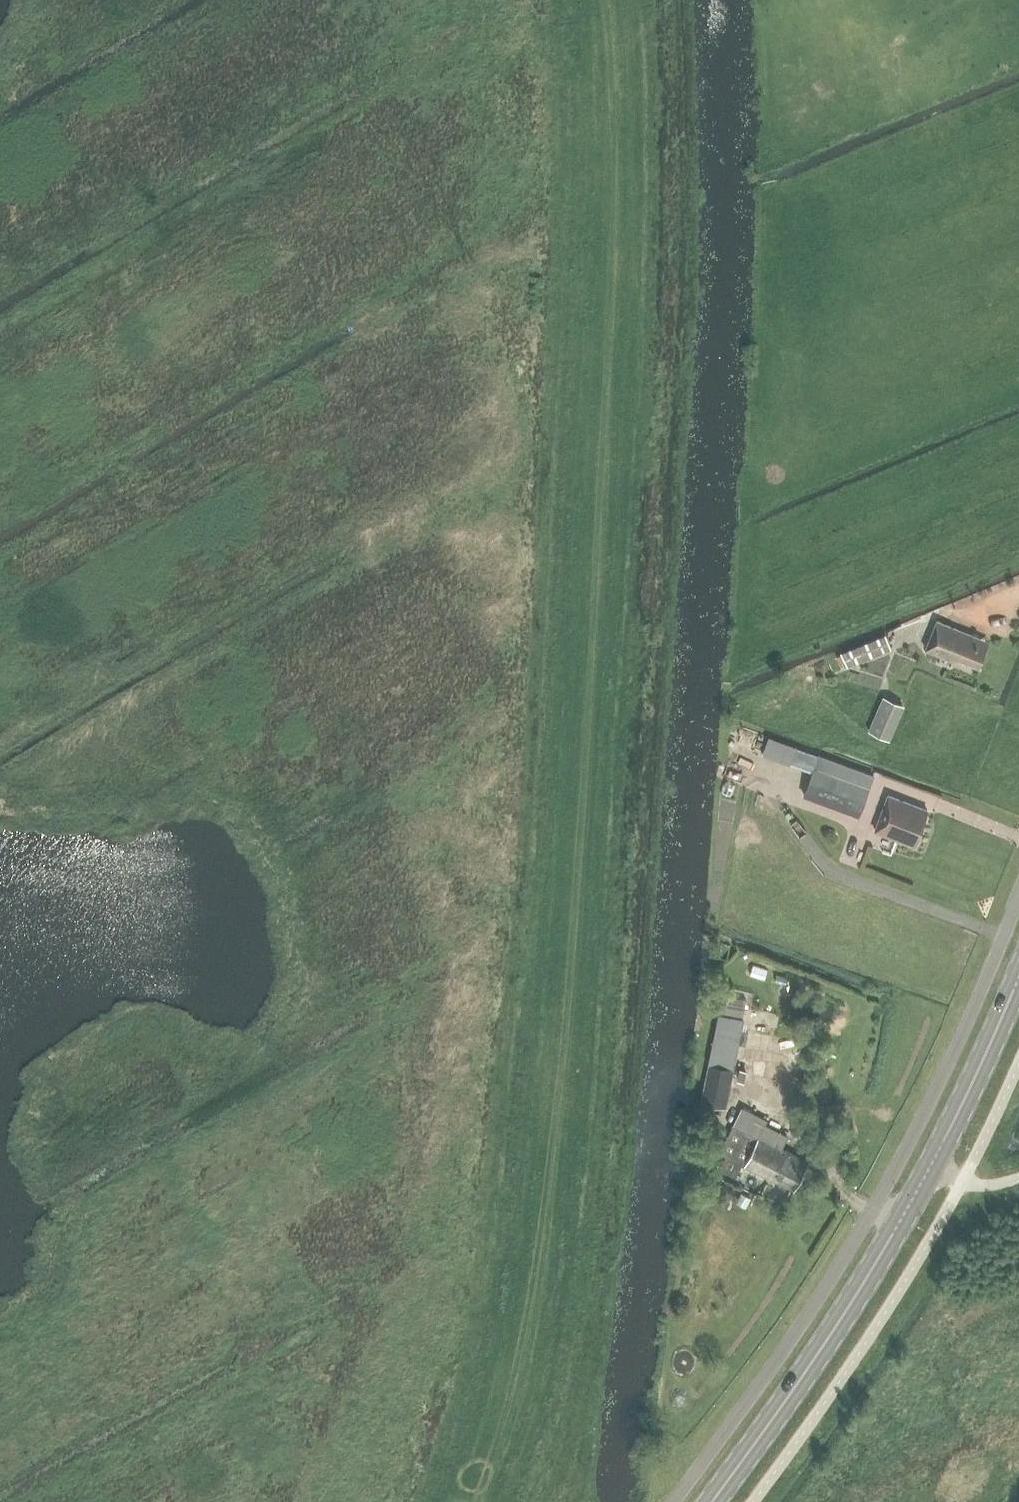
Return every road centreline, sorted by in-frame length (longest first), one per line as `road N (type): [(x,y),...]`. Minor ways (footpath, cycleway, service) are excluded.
road 1 (primary): [(710,1501),(882,1251),(1018,974)]

